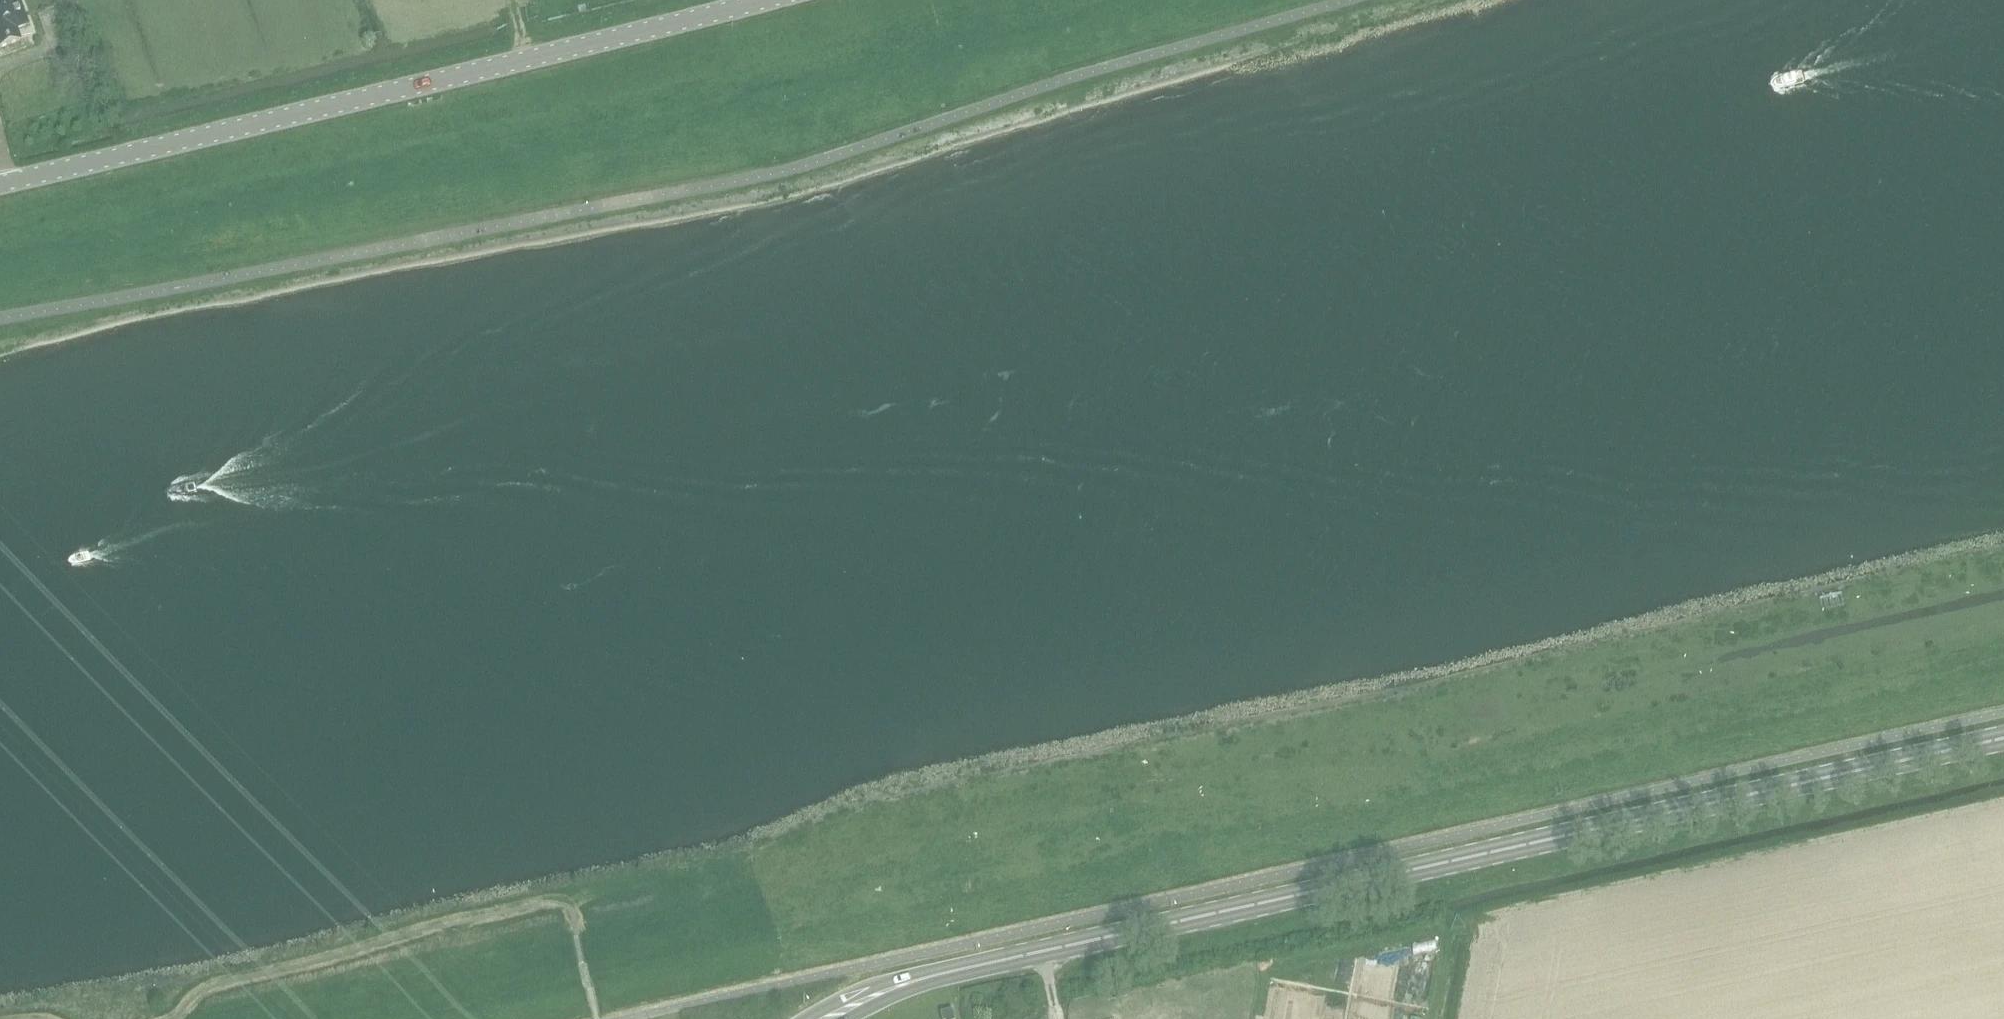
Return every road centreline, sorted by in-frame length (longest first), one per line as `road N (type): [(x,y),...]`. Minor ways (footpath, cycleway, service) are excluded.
road 1 (primary): [(2003,740),(936,976),(829,1018)]
road 2 (tertiary): [(0,184),(762,0)]

